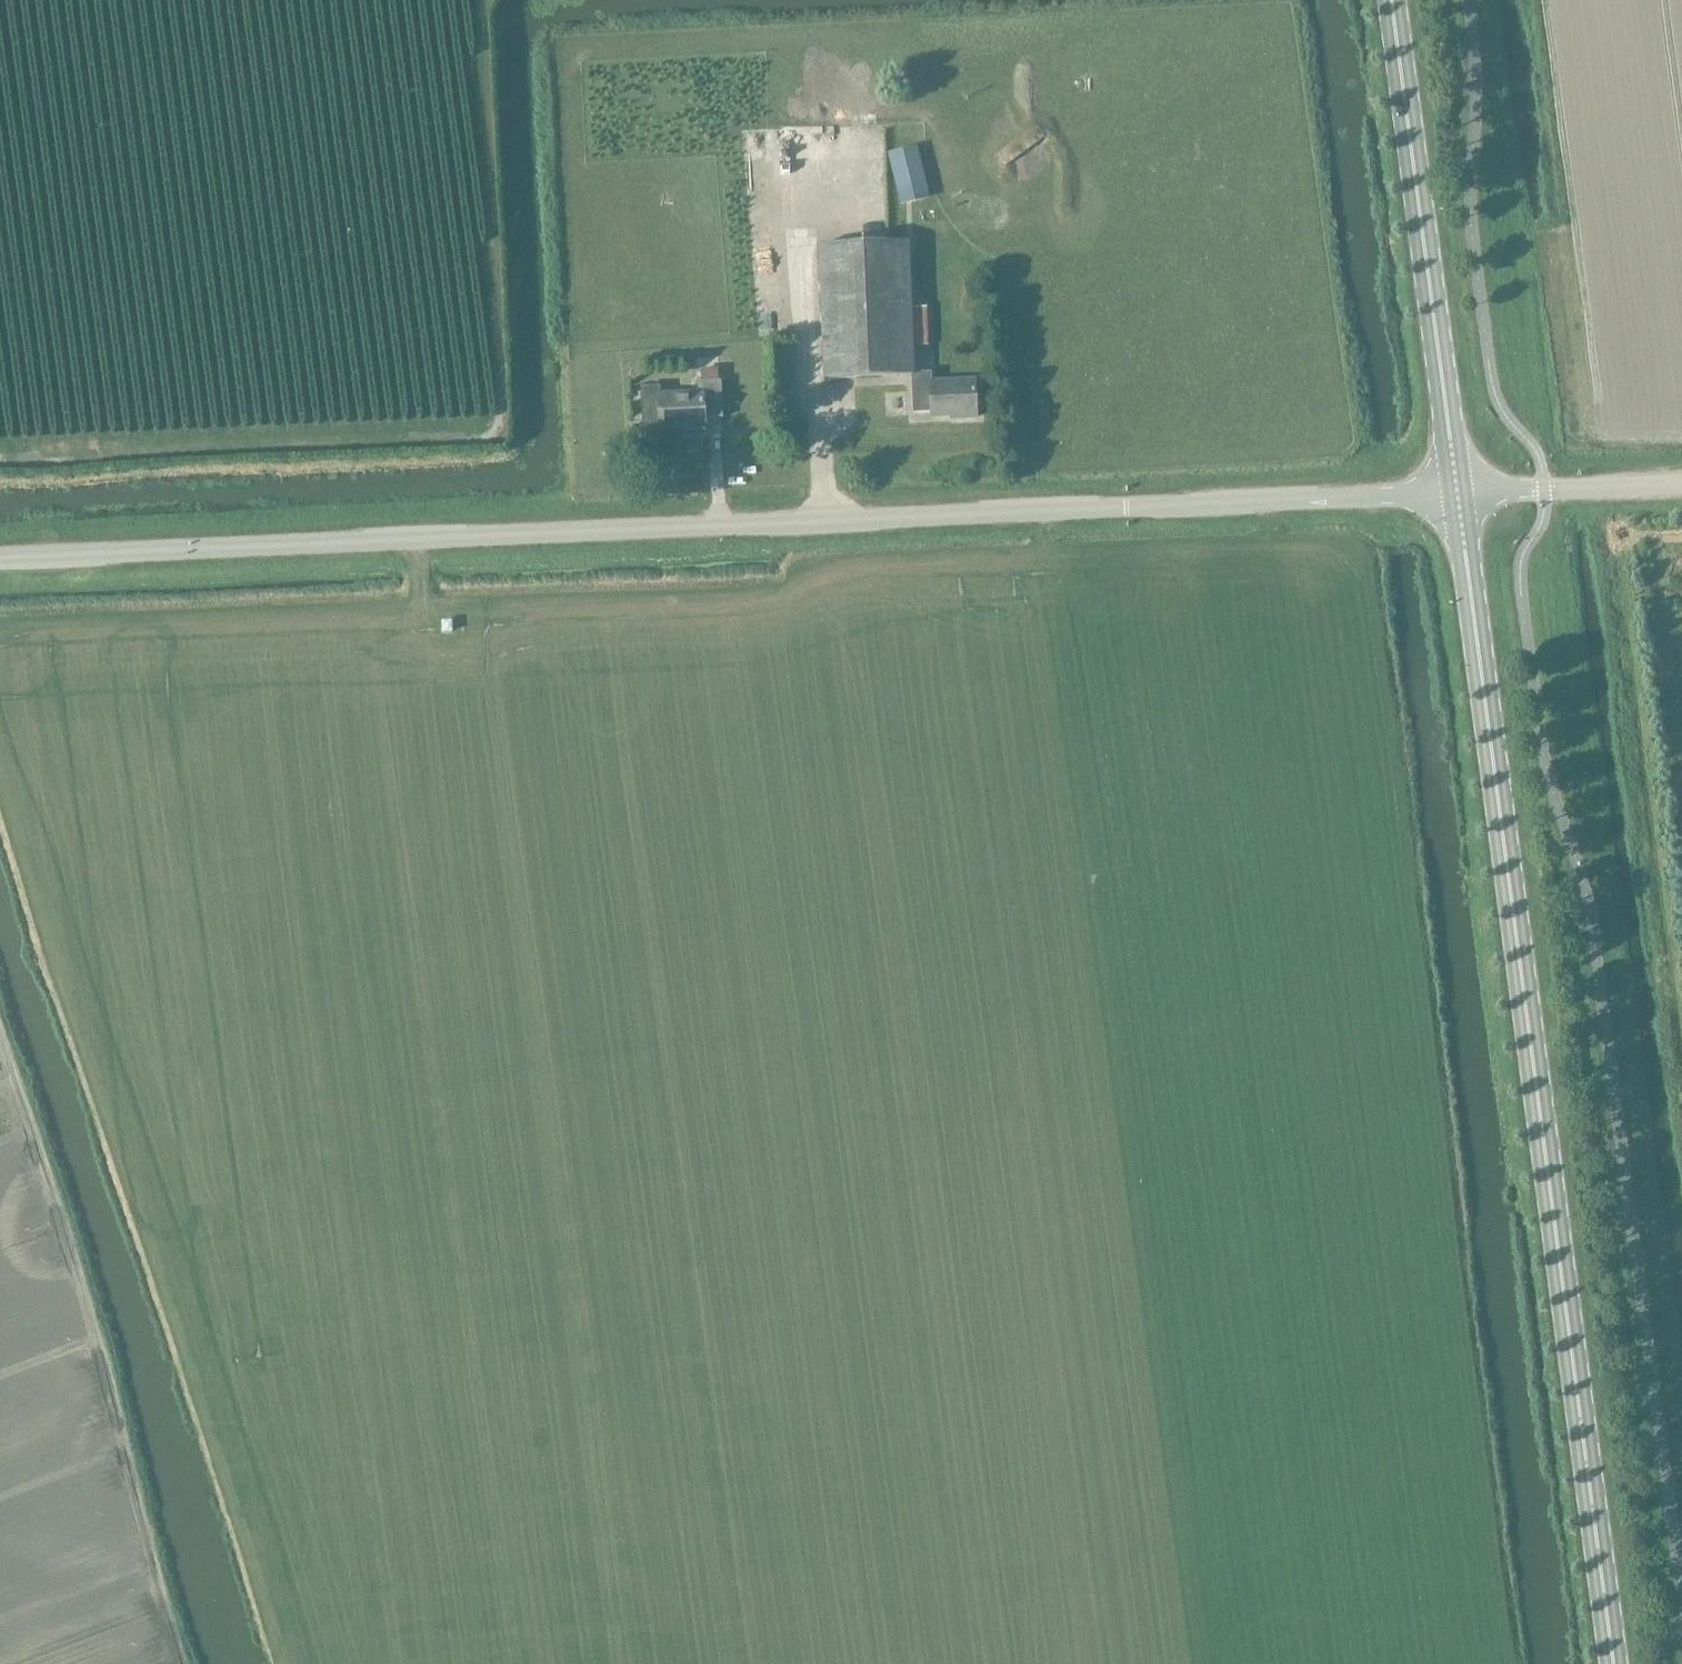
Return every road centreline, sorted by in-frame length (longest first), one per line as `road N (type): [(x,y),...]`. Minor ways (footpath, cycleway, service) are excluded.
road 1 (unclassified): [(0,566),(1455,497)]
road 2 (tertiary): [(1609,1663),(1455,497)]
road 3 (tertiary): [(1455,497),(1387,0)]
road 4 (unclassified): [(1455,497),(1681,488)]

